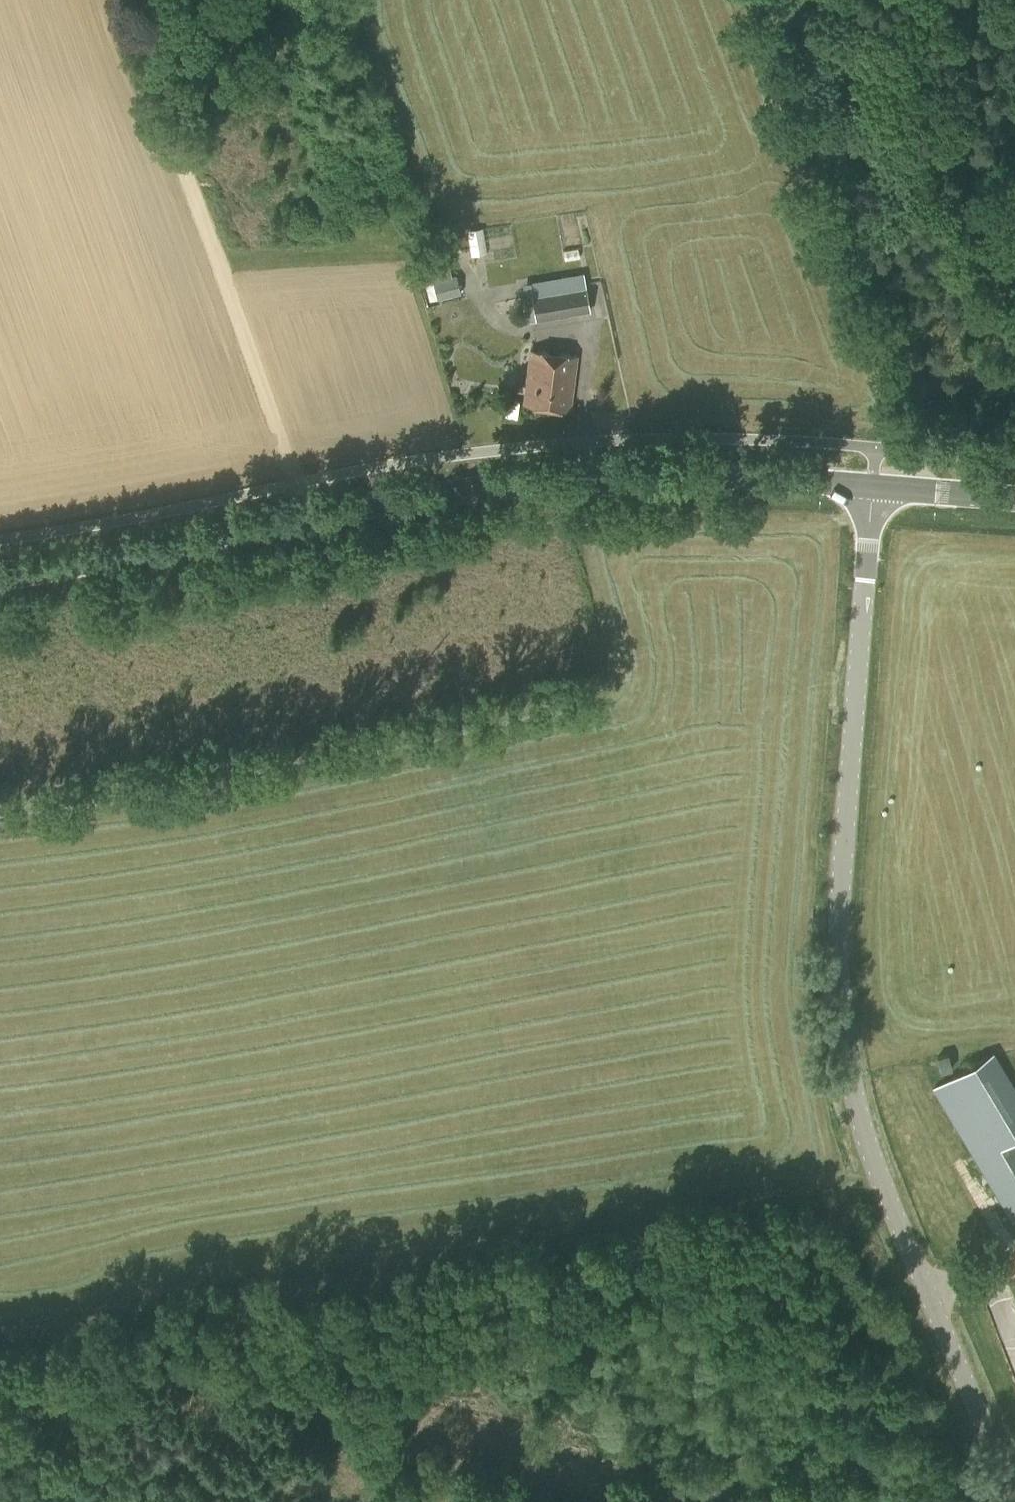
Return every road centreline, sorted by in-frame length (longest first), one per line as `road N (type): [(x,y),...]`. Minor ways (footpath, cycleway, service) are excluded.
road 1 (unclassified): [(1014,1501),(898,1230),(852,1083),(840,1008),(839,901),(877,493)]
road 2 (secondary): [(877,493),(771,480),(529,482),(0,576)]
road 3 (secondary): [(877,493),(1014,498)]

